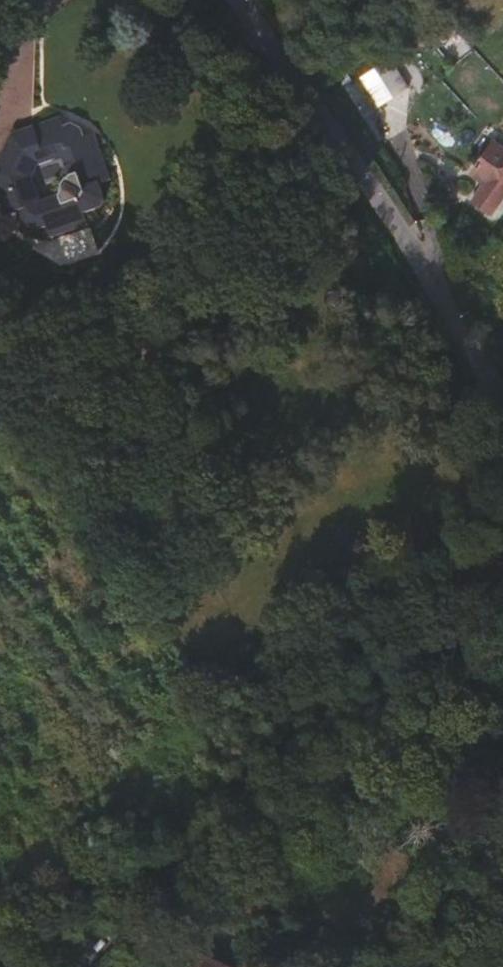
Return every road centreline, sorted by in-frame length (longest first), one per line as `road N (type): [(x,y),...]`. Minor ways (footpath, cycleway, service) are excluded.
road 1 (residential): [(76,966),(211,820),(340,714),(502,600)]
road 2 (unclassified): [(242,0),(502,401)]

